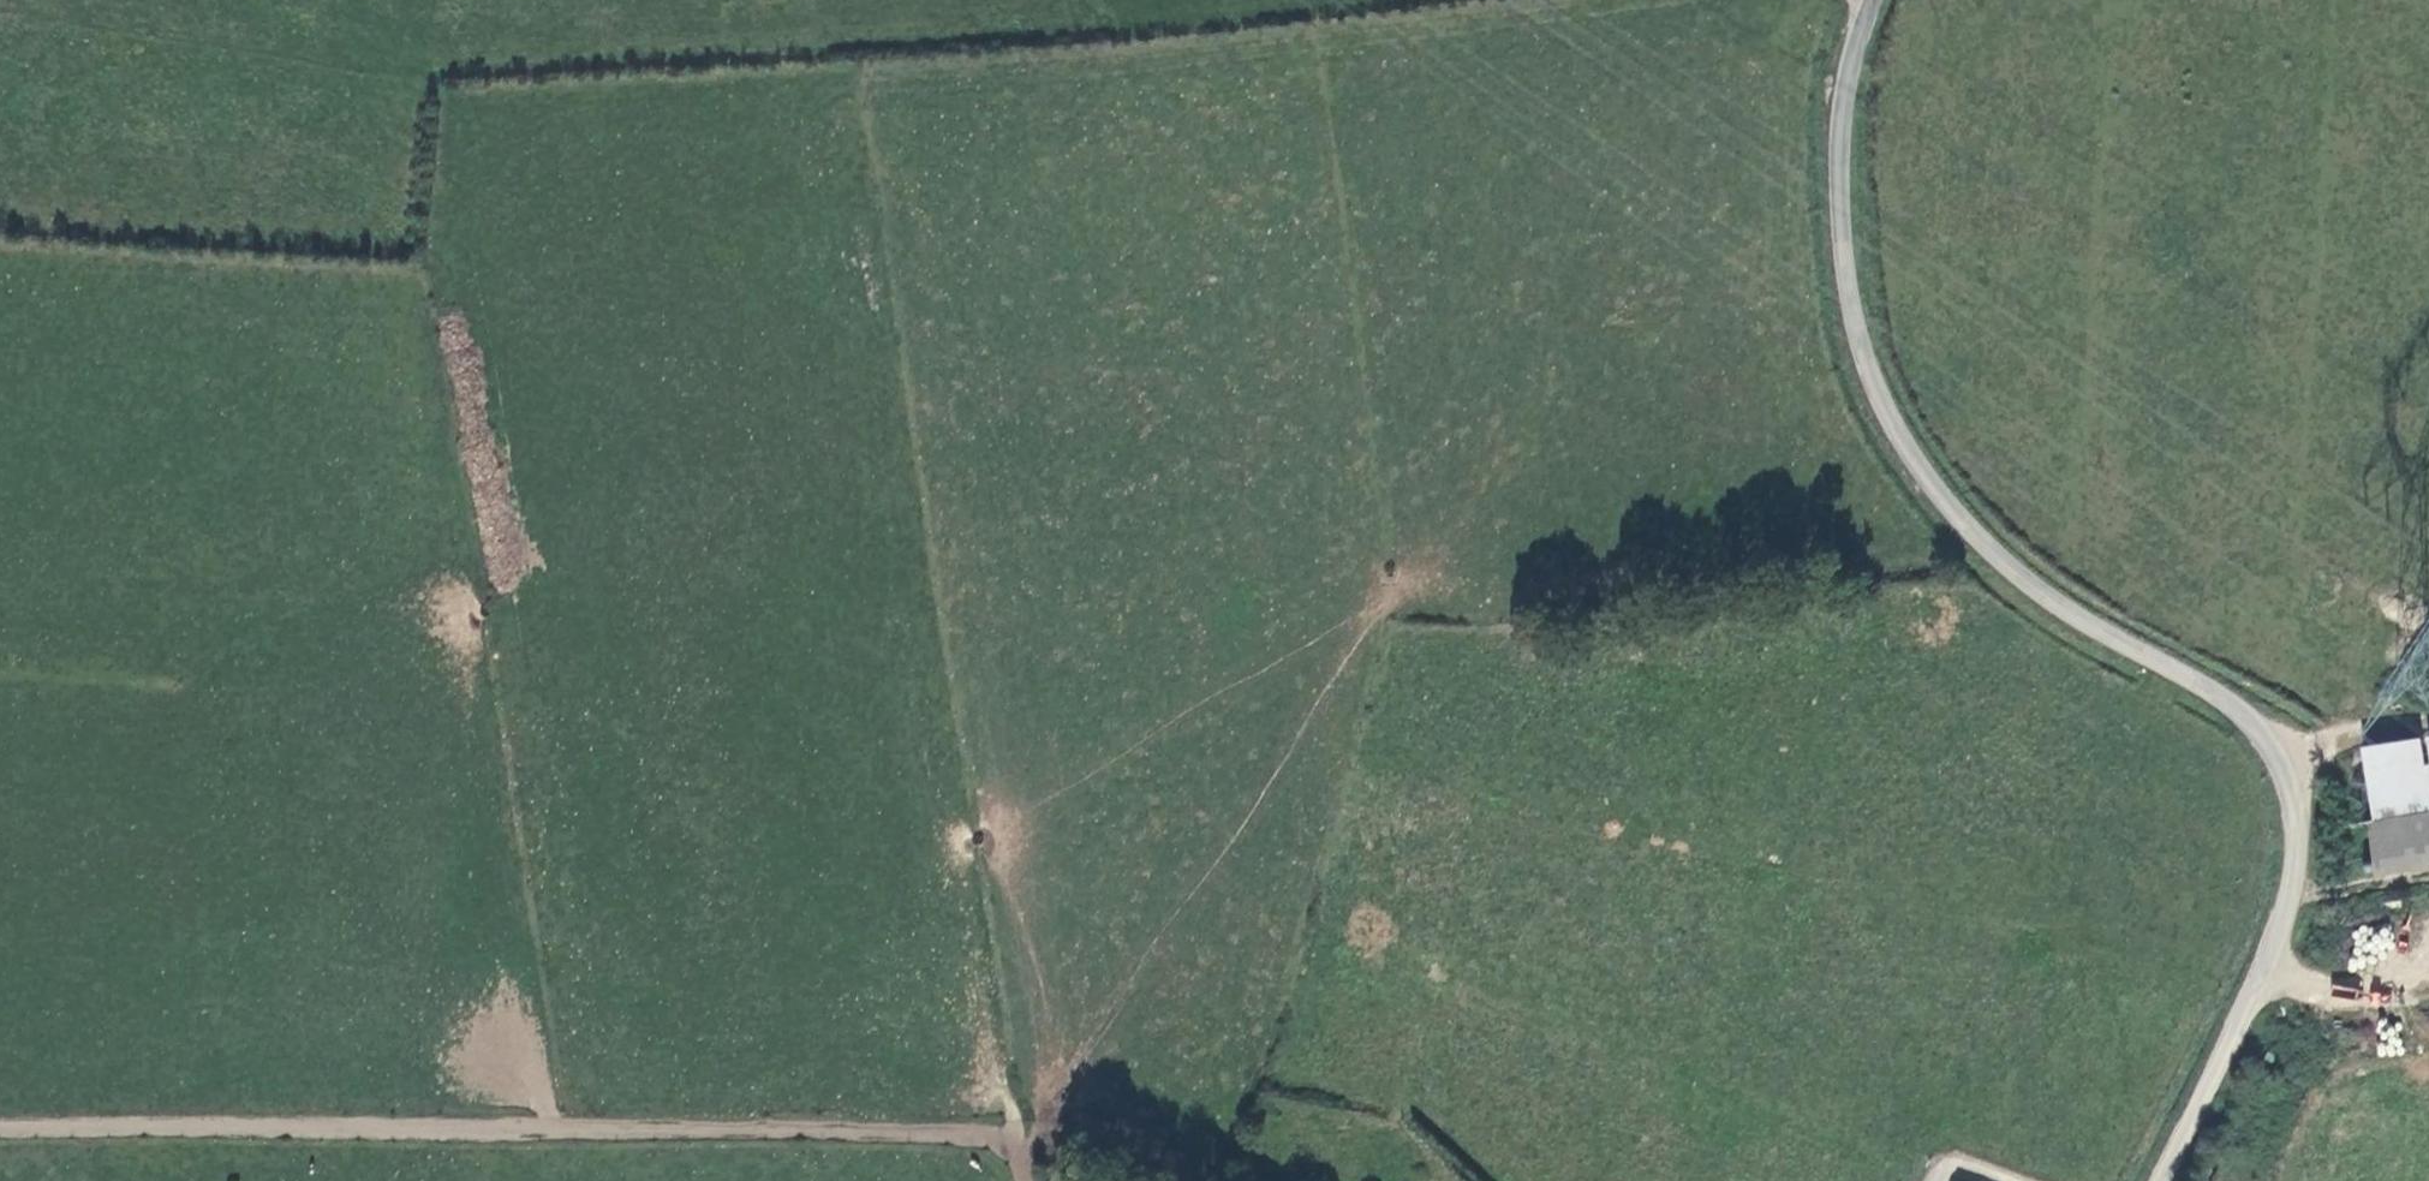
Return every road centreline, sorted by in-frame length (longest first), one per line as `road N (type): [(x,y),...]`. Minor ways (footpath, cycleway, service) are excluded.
road 1 (unclassified): [(2155,1180),(2276,940),(2297,850),(2290,785),(2269,736),(2219,693),(2056,598),(1977,532),(1914,456),(1876,390),(1847,302),(1839,168),(1848,68),(1872,0)]
road 2 (track): [(0,1130),(993,1136),(1029,1180)]

